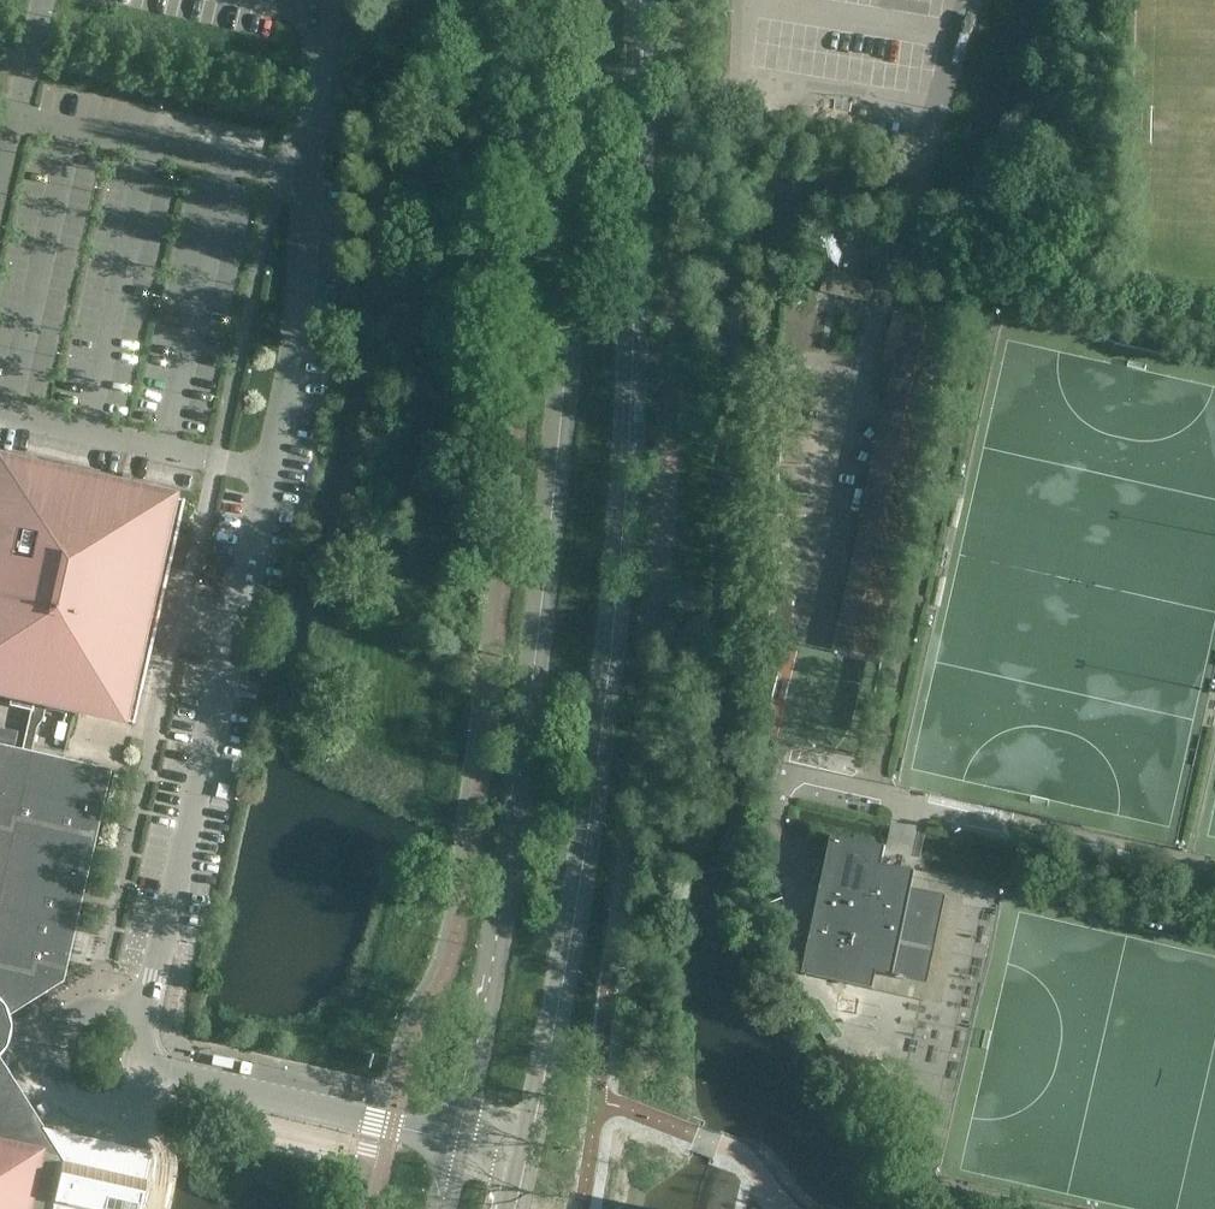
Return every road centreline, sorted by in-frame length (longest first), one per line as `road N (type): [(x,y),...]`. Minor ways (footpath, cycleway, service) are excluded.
road 1 (tertiary): [(592,0),(543,608),(492,985),(442,1208)]
road 2 (tertiary): [(516,1208),(580,880),(614,629),(647,0)]

